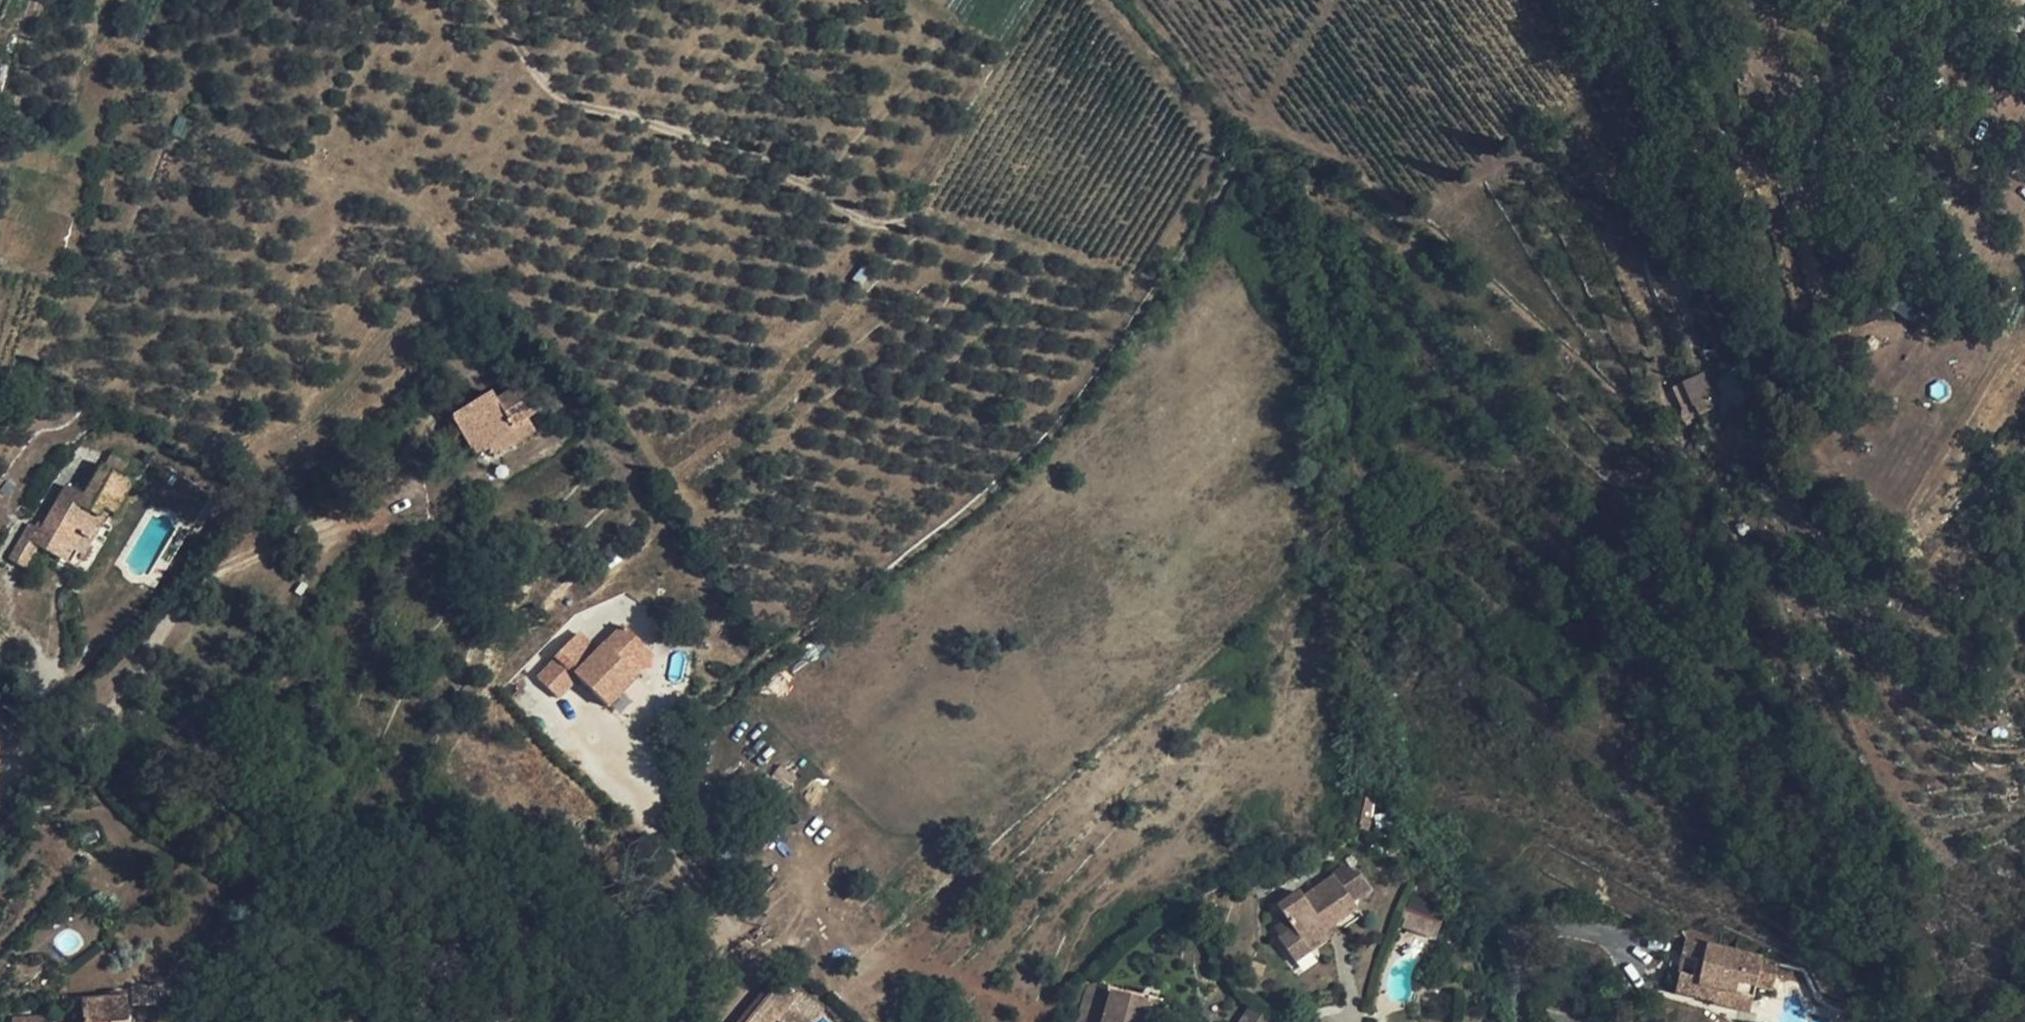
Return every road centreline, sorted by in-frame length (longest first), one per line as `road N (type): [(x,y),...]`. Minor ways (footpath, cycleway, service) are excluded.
road 1 (track): [(651,1021),(716,927),(653,817),(585,733),(526,696)]

